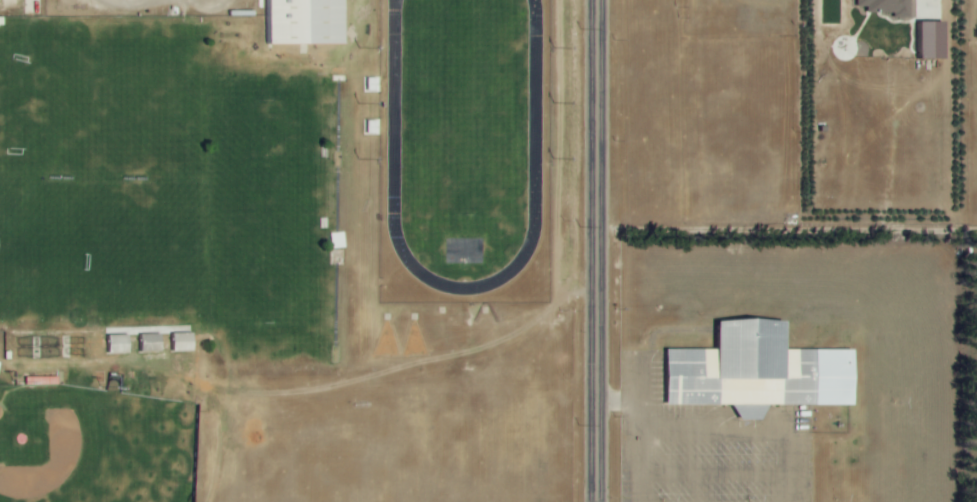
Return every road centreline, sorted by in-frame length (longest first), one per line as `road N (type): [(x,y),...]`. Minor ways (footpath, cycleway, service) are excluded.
road 1 (track): [(398,0),(395,230),(423,277),(476,289),(502,280),(534,236),(536,0)]
road 2 (tertiary): [(598,501),(598,0)]

